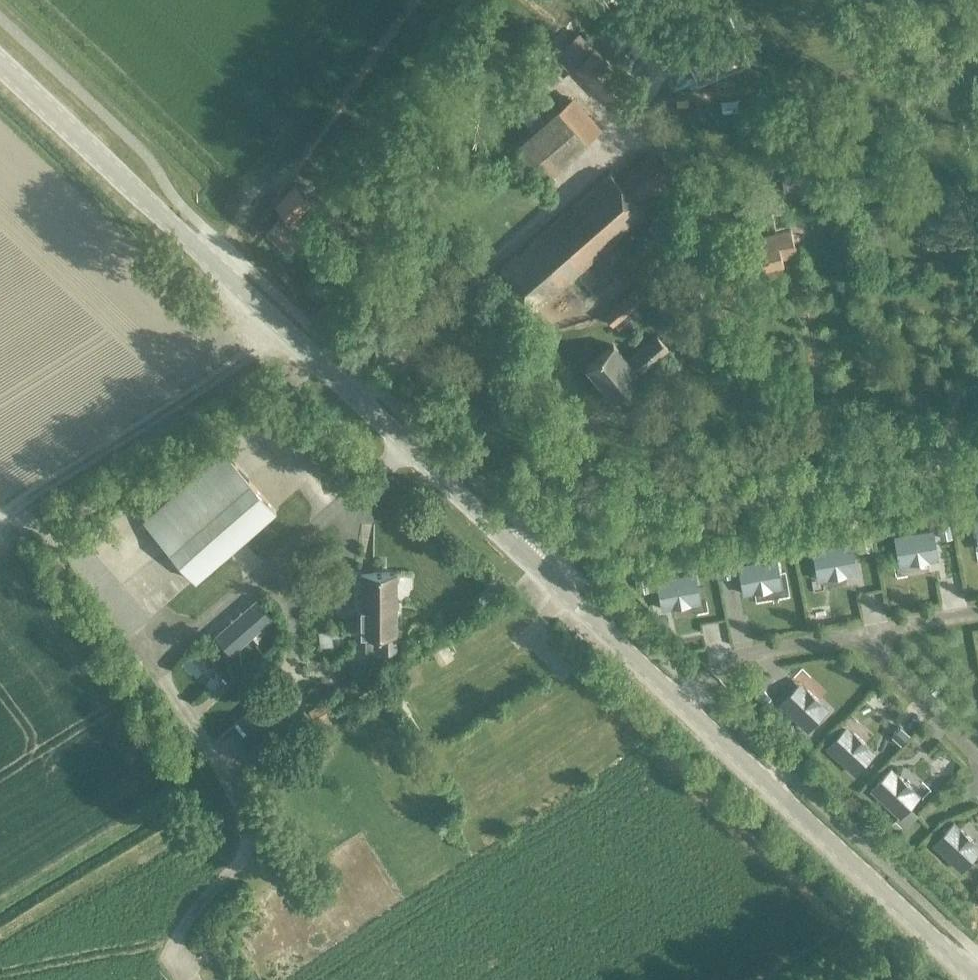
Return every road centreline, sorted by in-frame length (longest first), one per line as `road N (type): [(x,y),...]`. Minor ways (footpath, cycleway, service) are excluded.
road 1 (tertiary): [(537,566),(0,65)]
road 2 (tertiary): [(975,979),(537,566)]
road 3 (unclassified): [(977,467),(581,537),(550,554)]

